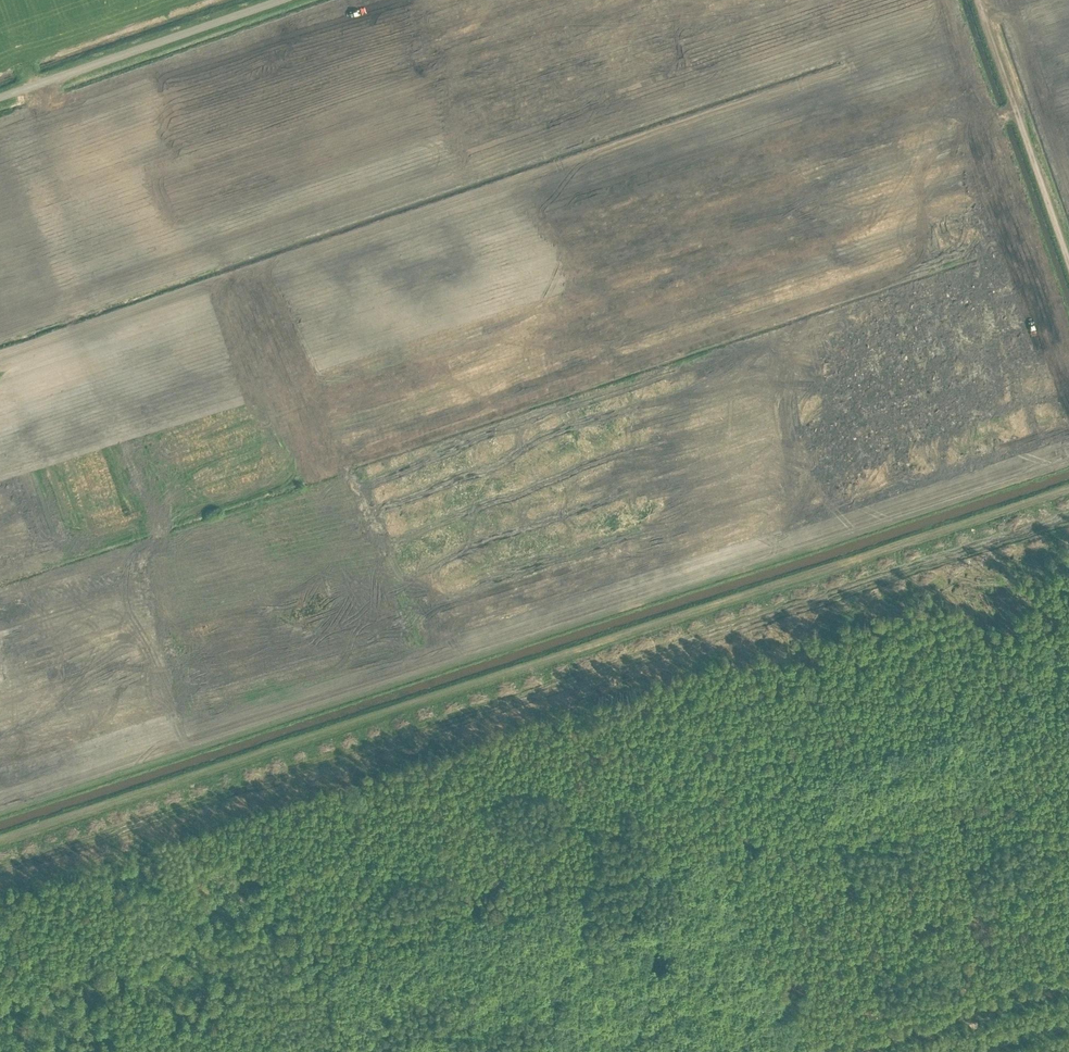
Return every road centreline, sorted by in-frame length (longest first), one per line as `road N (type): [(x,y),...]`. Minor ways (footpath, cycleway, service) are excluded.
road 1 (unclassified): [(0,96),(277,0)]

